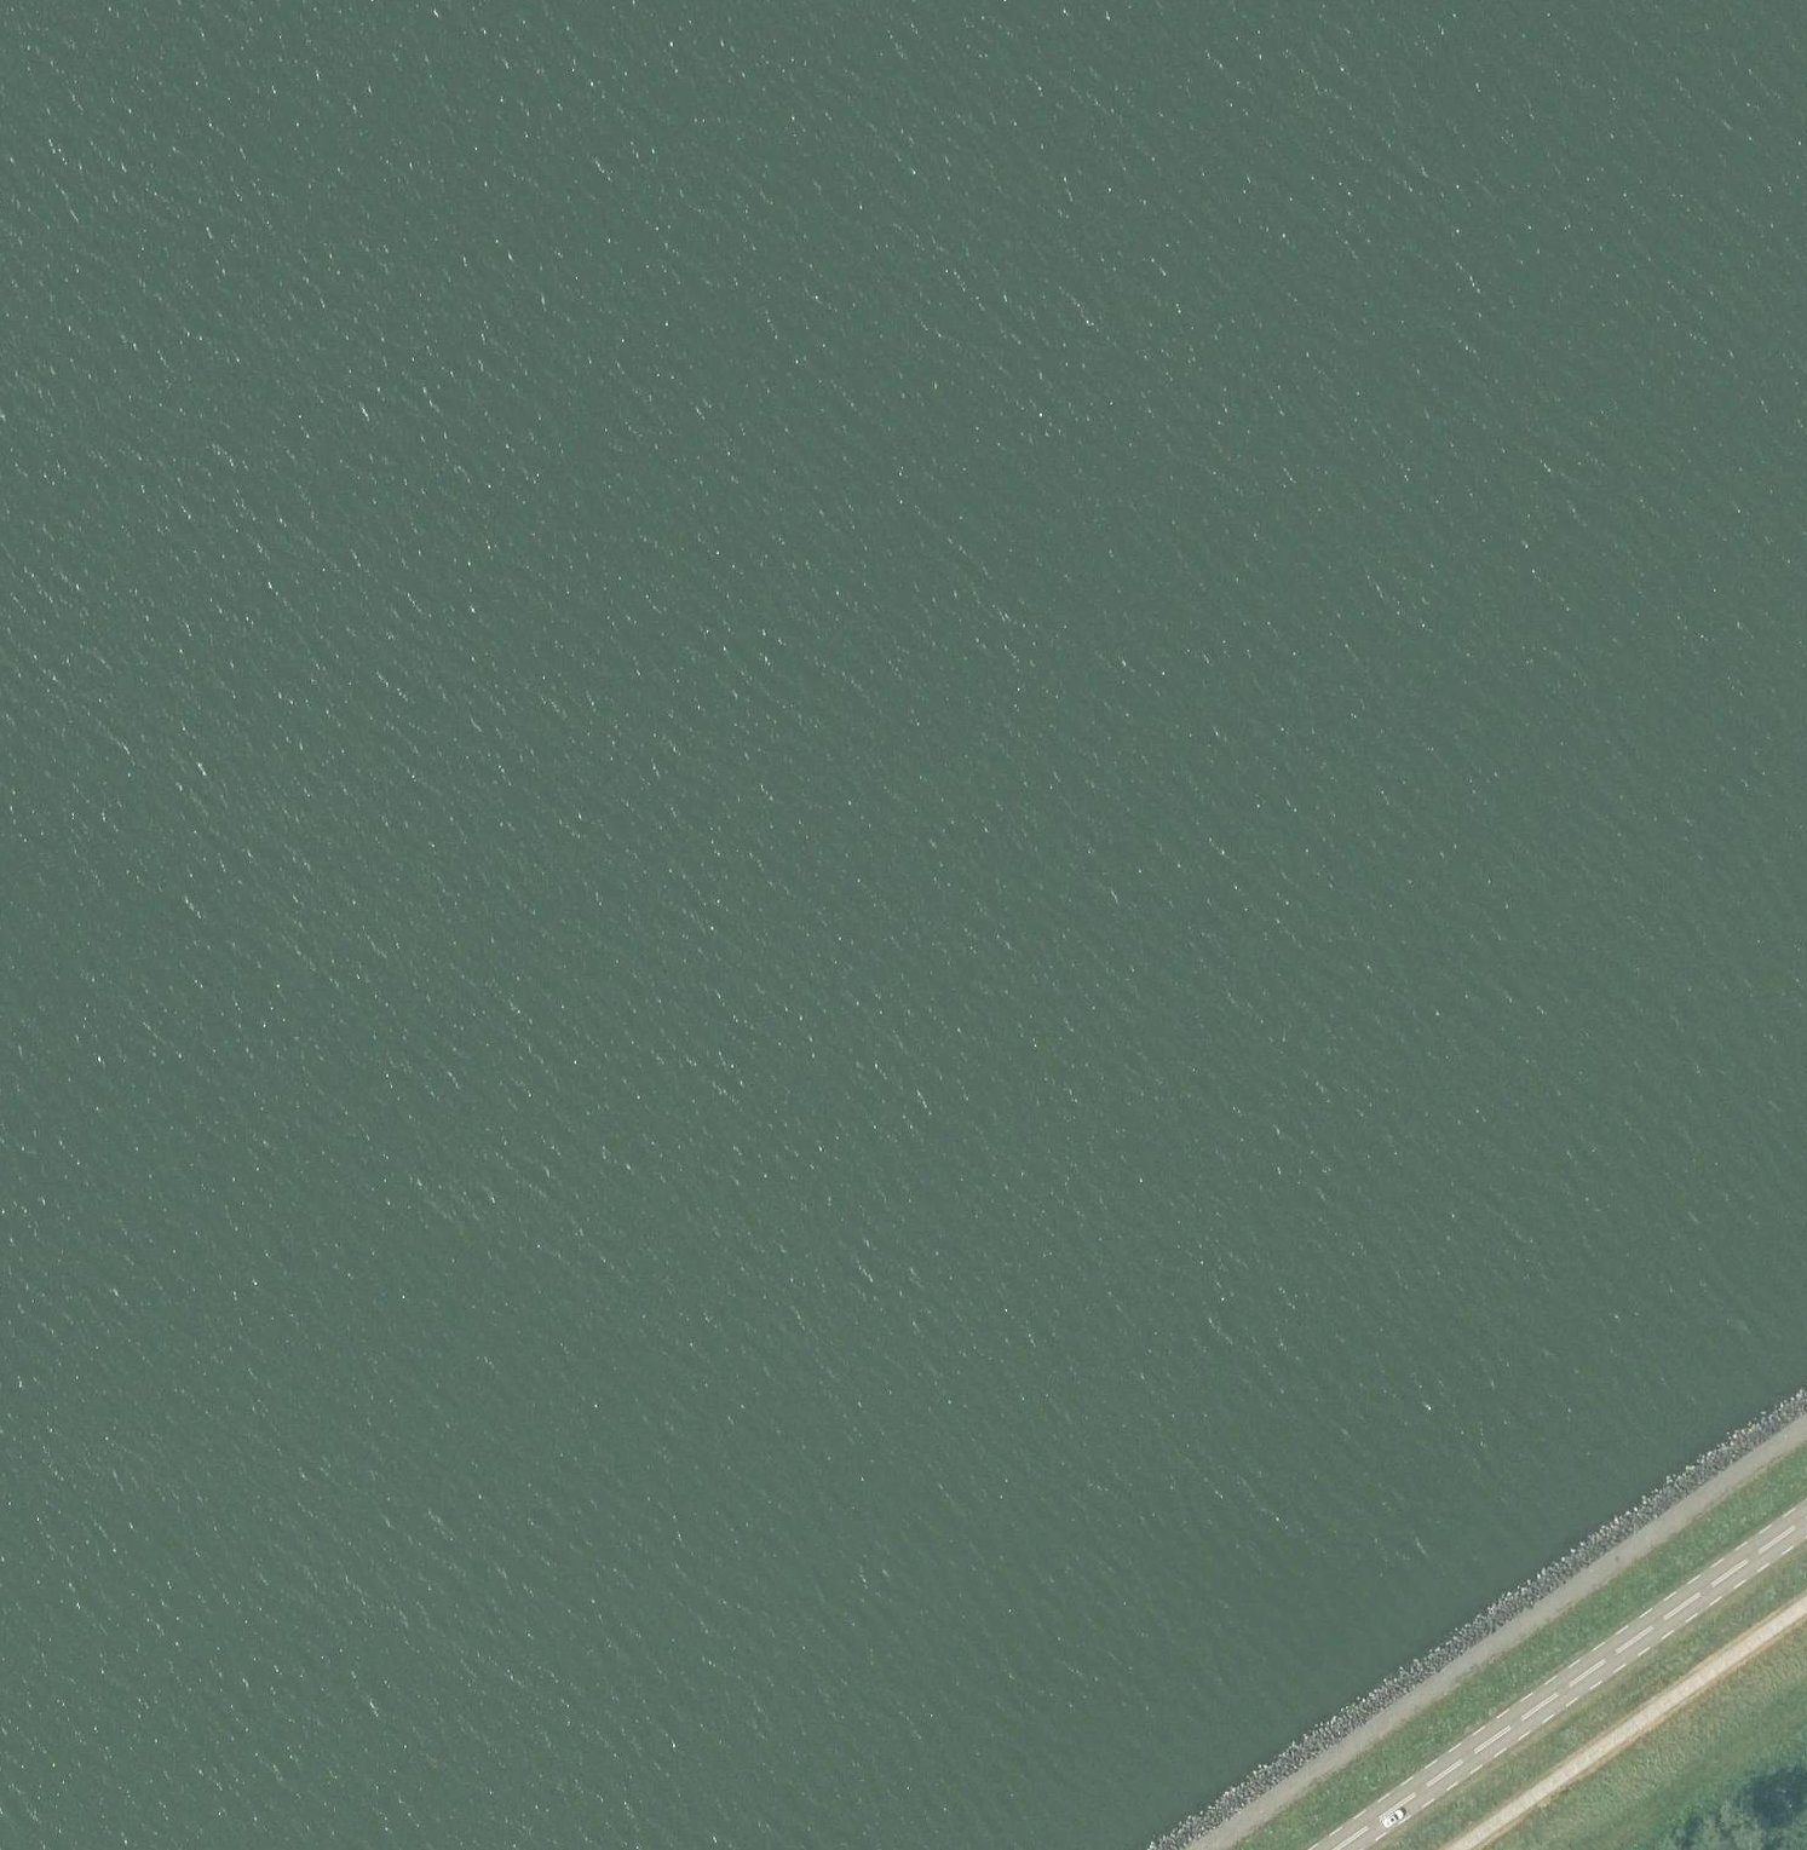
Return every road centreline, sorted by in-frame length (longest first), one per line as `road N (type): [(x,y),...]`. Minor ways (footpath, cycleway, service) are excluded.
road 1 (secondary): [(1345,1849),(1806,1523)]

